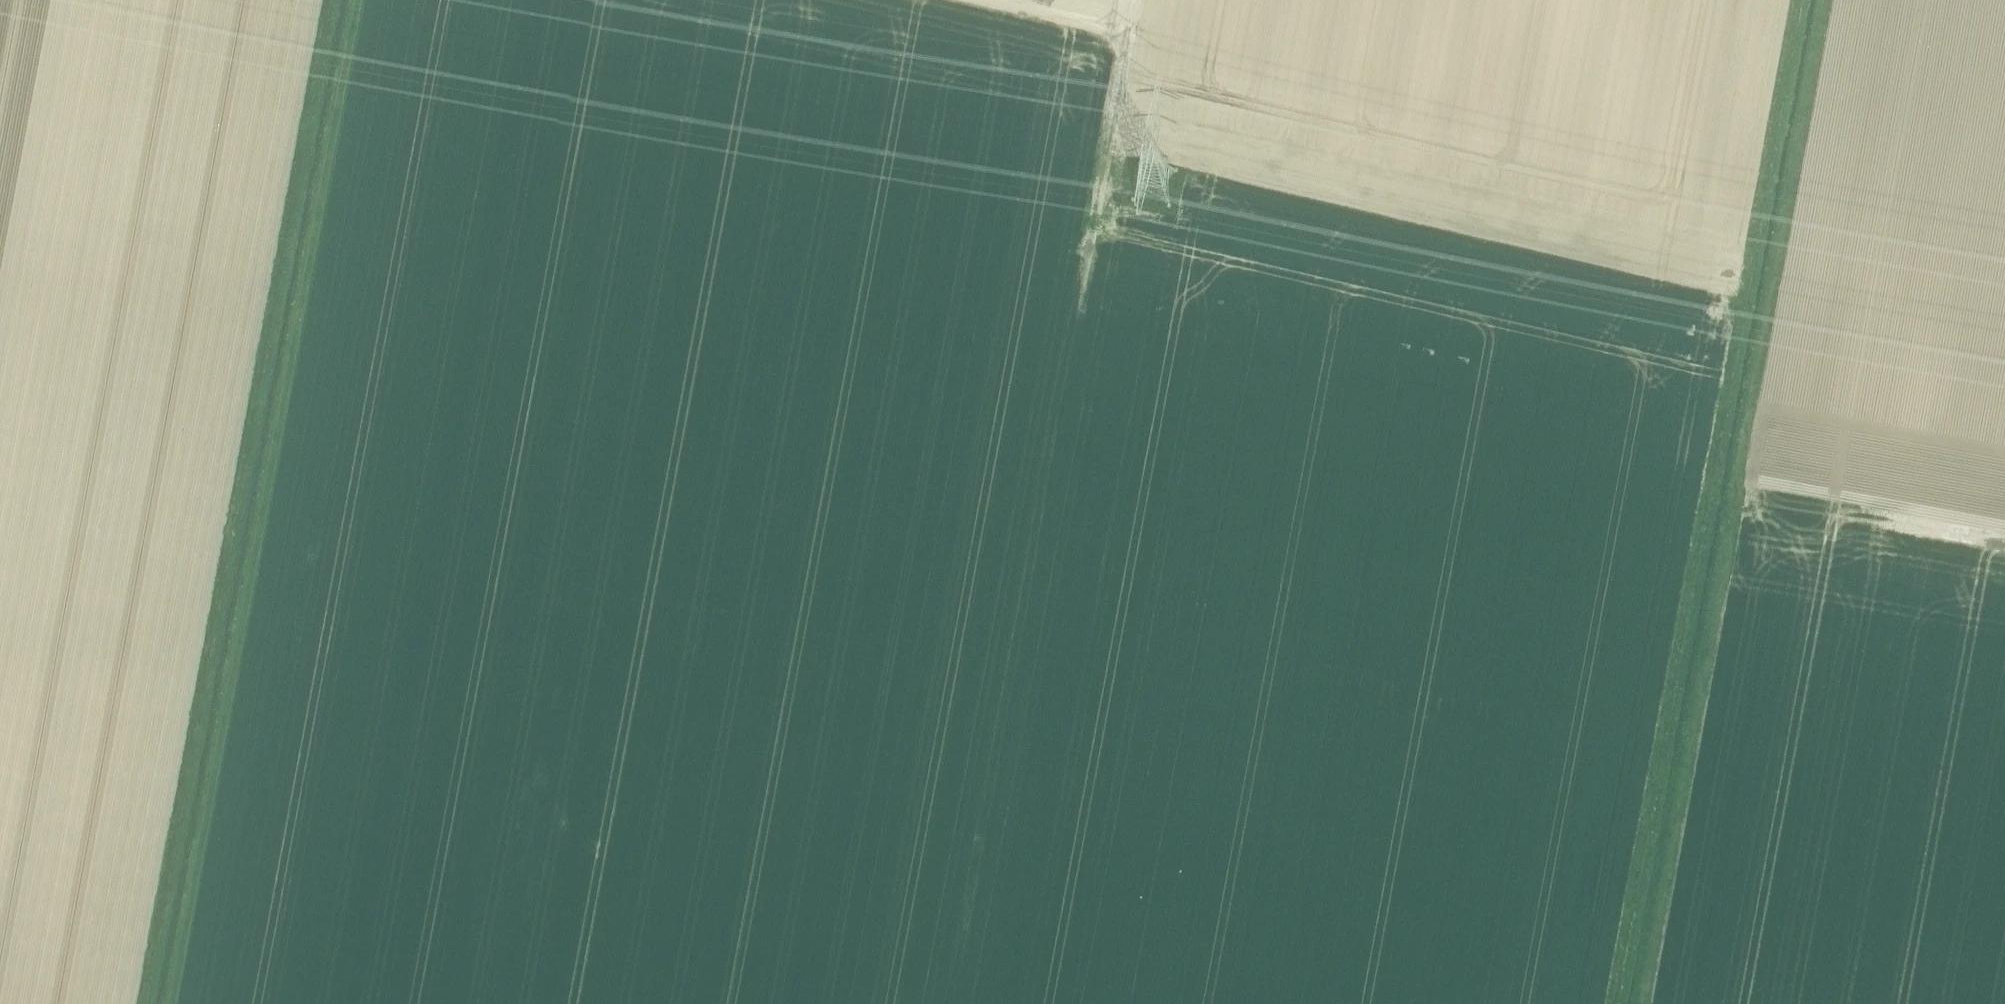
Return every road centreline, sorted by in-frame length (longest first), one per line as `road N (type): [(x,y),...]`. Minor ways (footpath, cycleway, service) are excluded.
road 1 (track): [(2004,539),(1866,513)]

